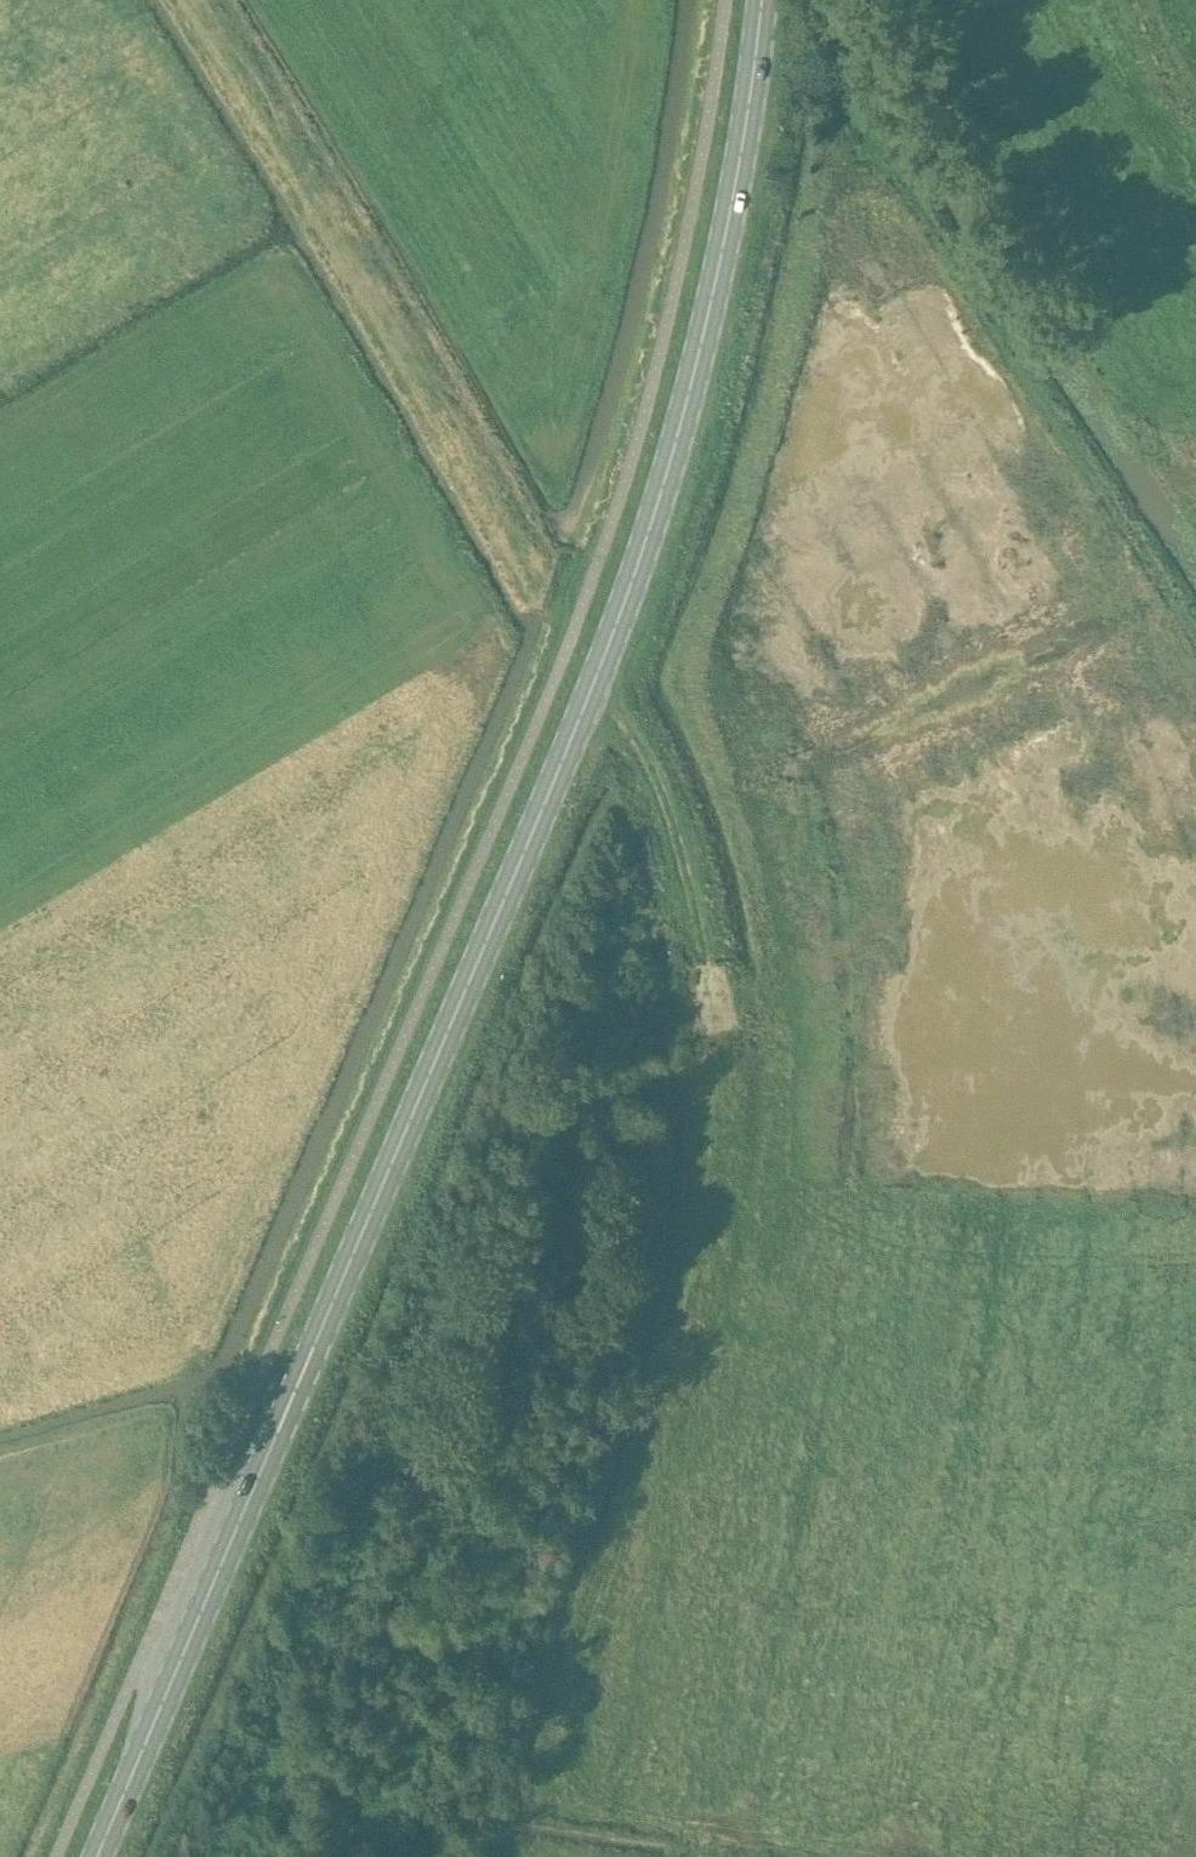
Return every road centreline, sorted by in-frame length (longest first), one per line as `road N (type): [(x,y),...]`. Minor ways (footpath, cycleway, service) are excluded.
road 1 (primary): [(94,1856),(601,664),(700,337),(754,0)]
road 2 (track): [(680,1320),(718,1032),(673,821),(187,0)]
road 3 (track): [(1195,474),(1129,509),(812,1020),(713,1009)]

